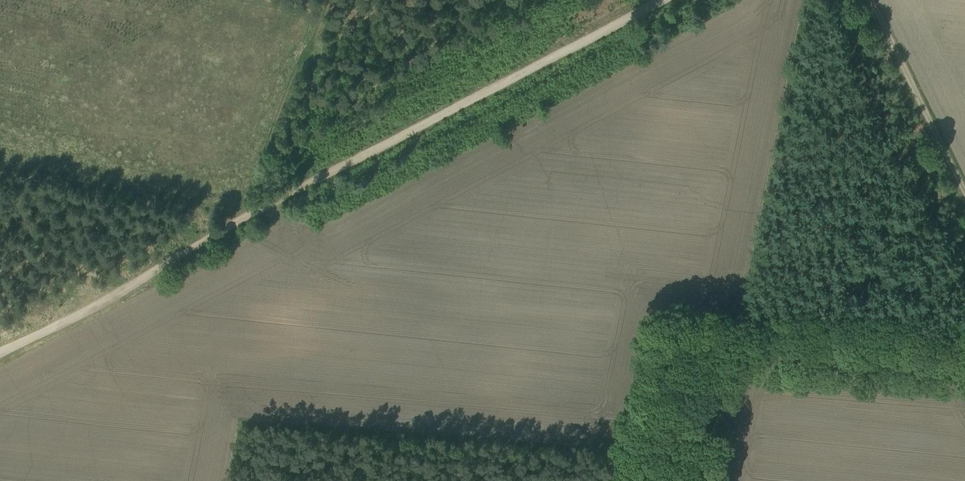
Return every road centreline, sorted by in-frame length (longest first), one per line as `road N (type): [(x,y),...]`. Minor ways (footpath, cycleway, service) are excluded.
road 1 (track): [(660,0),(0,348)]
road 2 (track): [(871,0),(964,192)]

